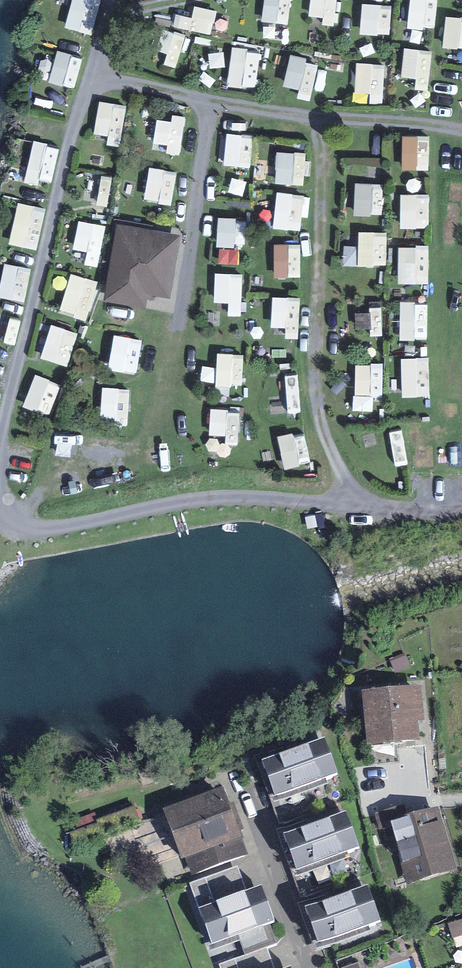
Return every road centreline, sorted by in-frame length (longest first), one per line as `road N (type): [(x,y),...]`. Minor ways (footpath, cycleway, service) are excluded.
road 1 (track): [(0,445),(110,0)]
road 2 (track): [(357,504),(321,421),(315,387),(317,117)]
road 3 (track): [(93,76),(317,117),(461,130)]
road 4 (track): [(357,504),(222,498),(43,530),(20,528),(0,505)]
road 5 (residential): [(313,967),(241,775)]

